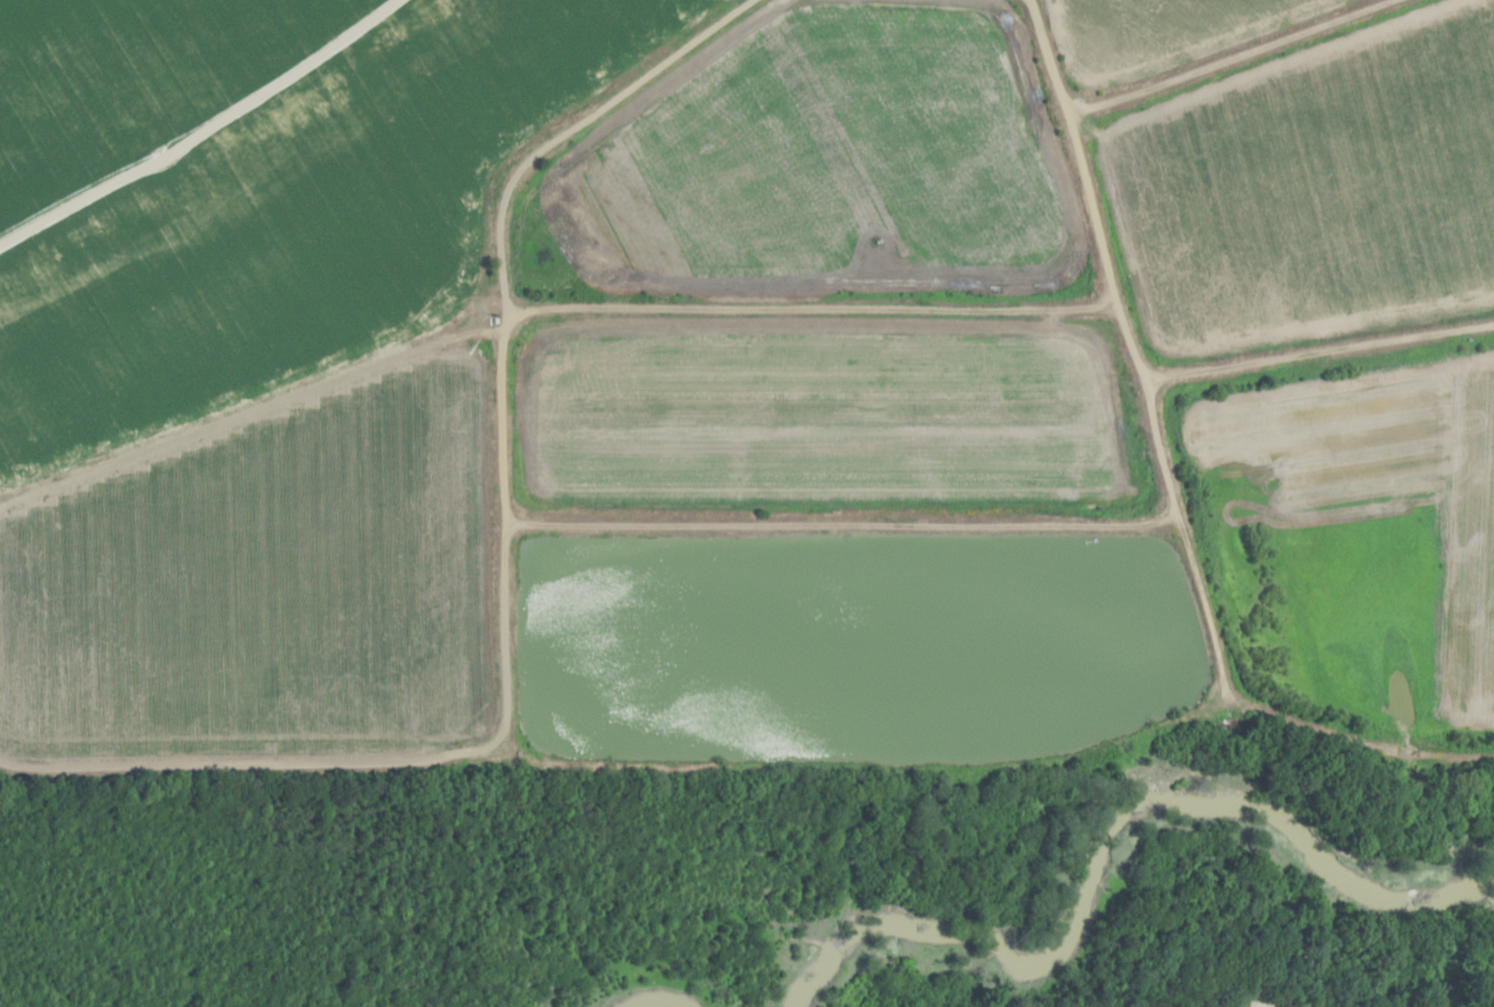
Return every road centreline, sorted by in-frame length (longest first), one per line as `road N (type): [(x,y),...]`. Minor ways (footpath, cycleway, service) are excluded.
road 1 (track): [(514,762),(928,765),(1060,756),(1223,701),(1422,750),(1493,753)]
road 2 (track): [(749,0),(541,147),(502,196),(497,329),(514,762)]
road 3 (track): [(0,770),(514,762)]
road 4 (track): [(0,259),(144,181),(405,0)]

